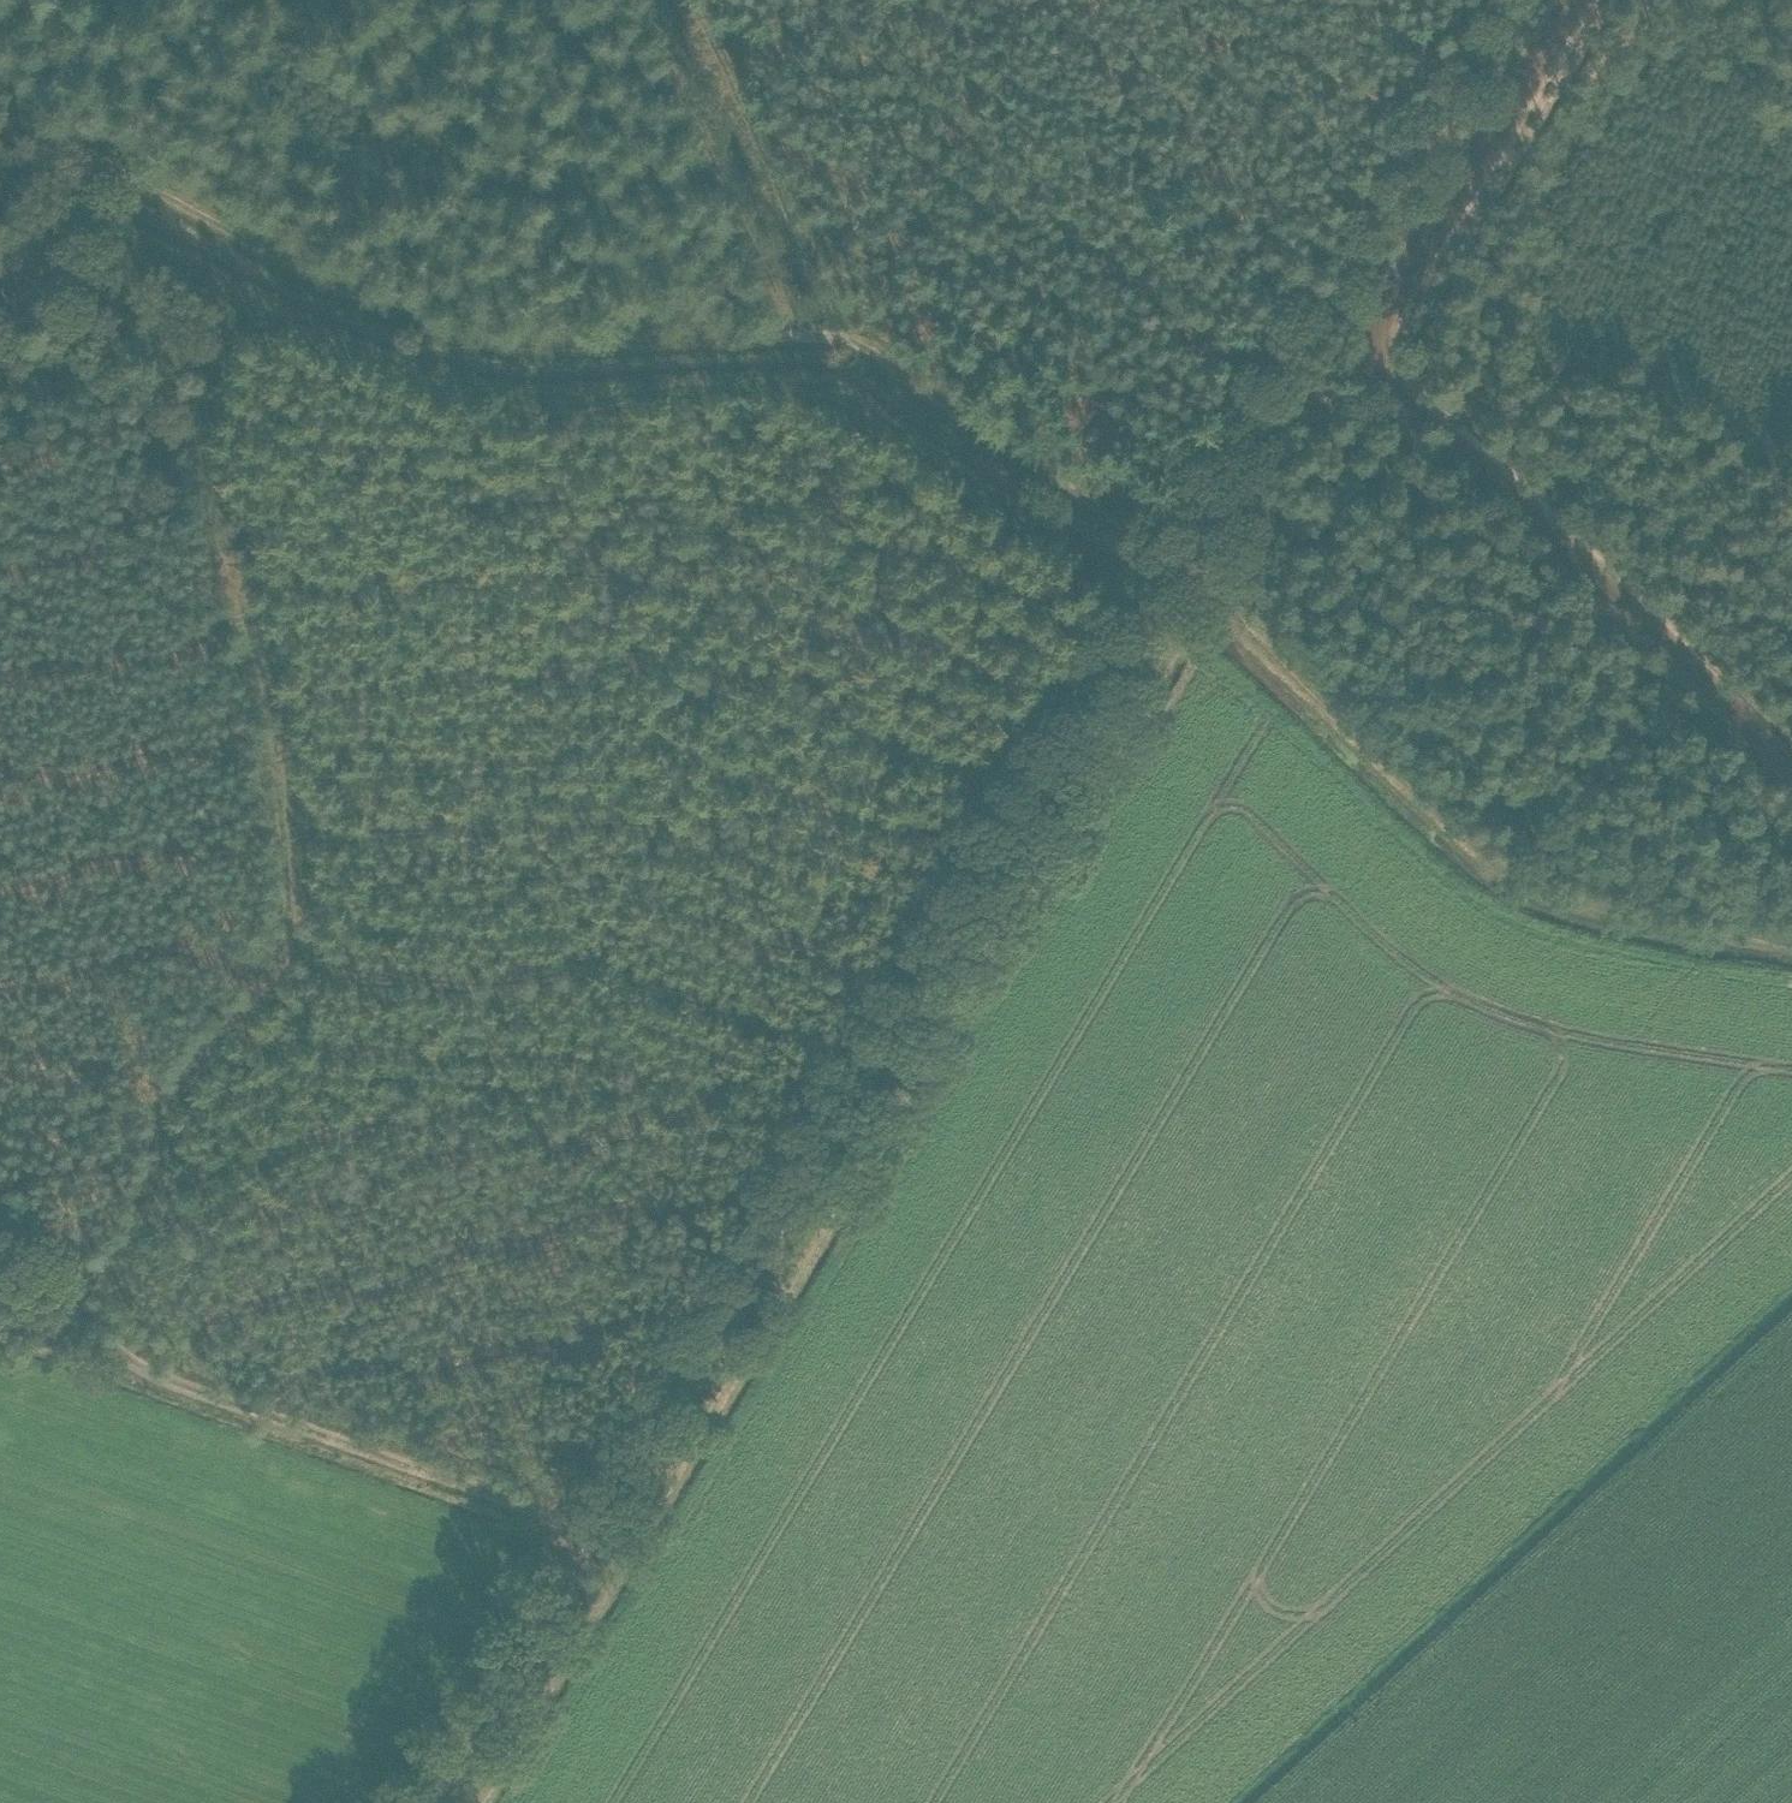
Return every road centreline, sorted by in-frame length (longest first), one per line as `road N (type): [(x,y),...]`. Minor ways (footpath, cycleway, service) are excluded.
road 1 (track): [(1202,581),(1173,617),(1141,631),(436,1802)]
road 2 (track): [(800,339),(580,349),(461,337),(358,301),(165,201),(0,92)]
road 3 (track): [(649,0),(800,339),(859,342),(1002,453),(1202,581)]
road 4 (track): [(1202,581),(1320,413),(1382,378),(1385,317),(1577,0)]
road 5 (track): [(596,1538),(132,1368),(0,1236)]
road 6 (track): [(1491,0),(1161,556)]
road 7 (track): [(1382,378),(1406,409),(1791,752)]

